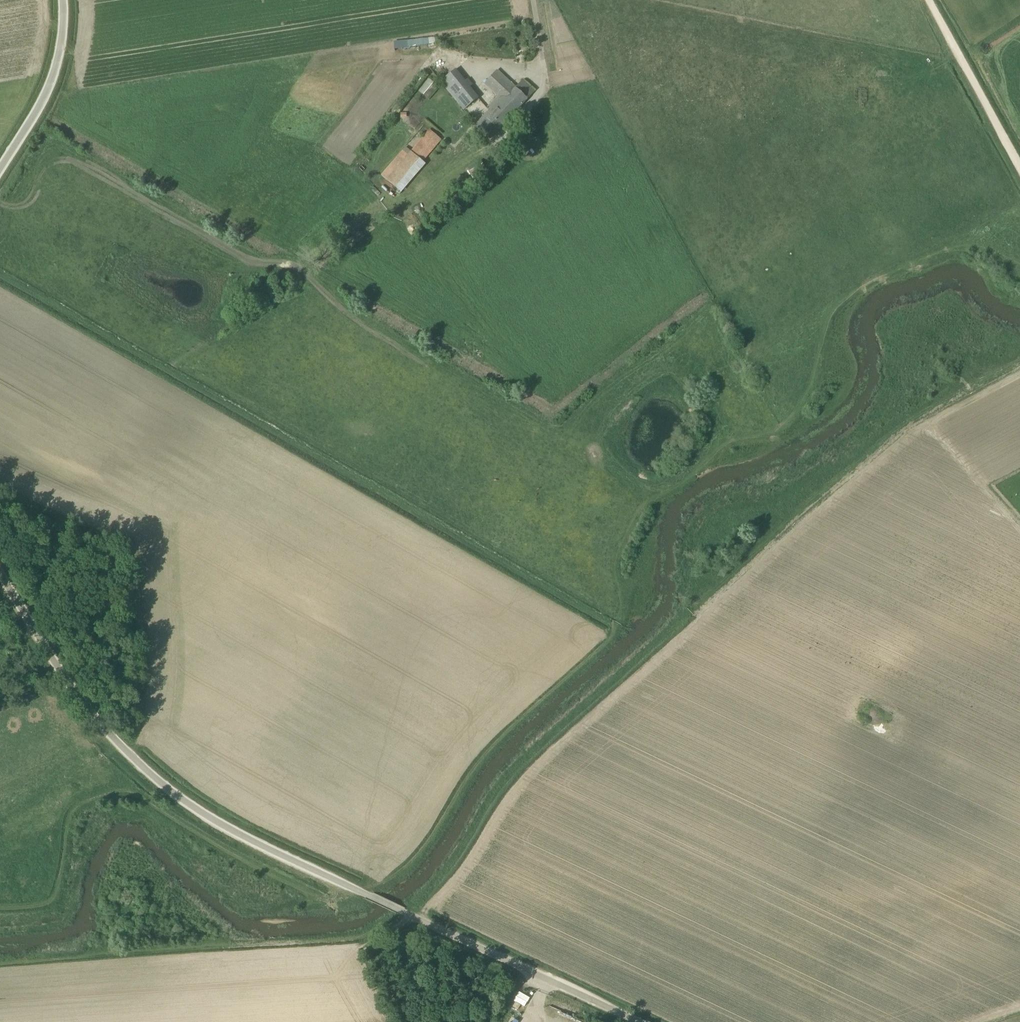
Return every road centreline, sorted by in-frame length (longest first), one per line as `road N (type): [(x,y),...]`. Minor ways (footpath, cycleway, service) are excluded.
road 1 (unclassified): [(639,1021),(184,802),(103,725),(0,569)]
road 2 (track): [(929,0),(1019,166)]
road 3 (unclassified): [(0,166),(45,96),(61,0)]

